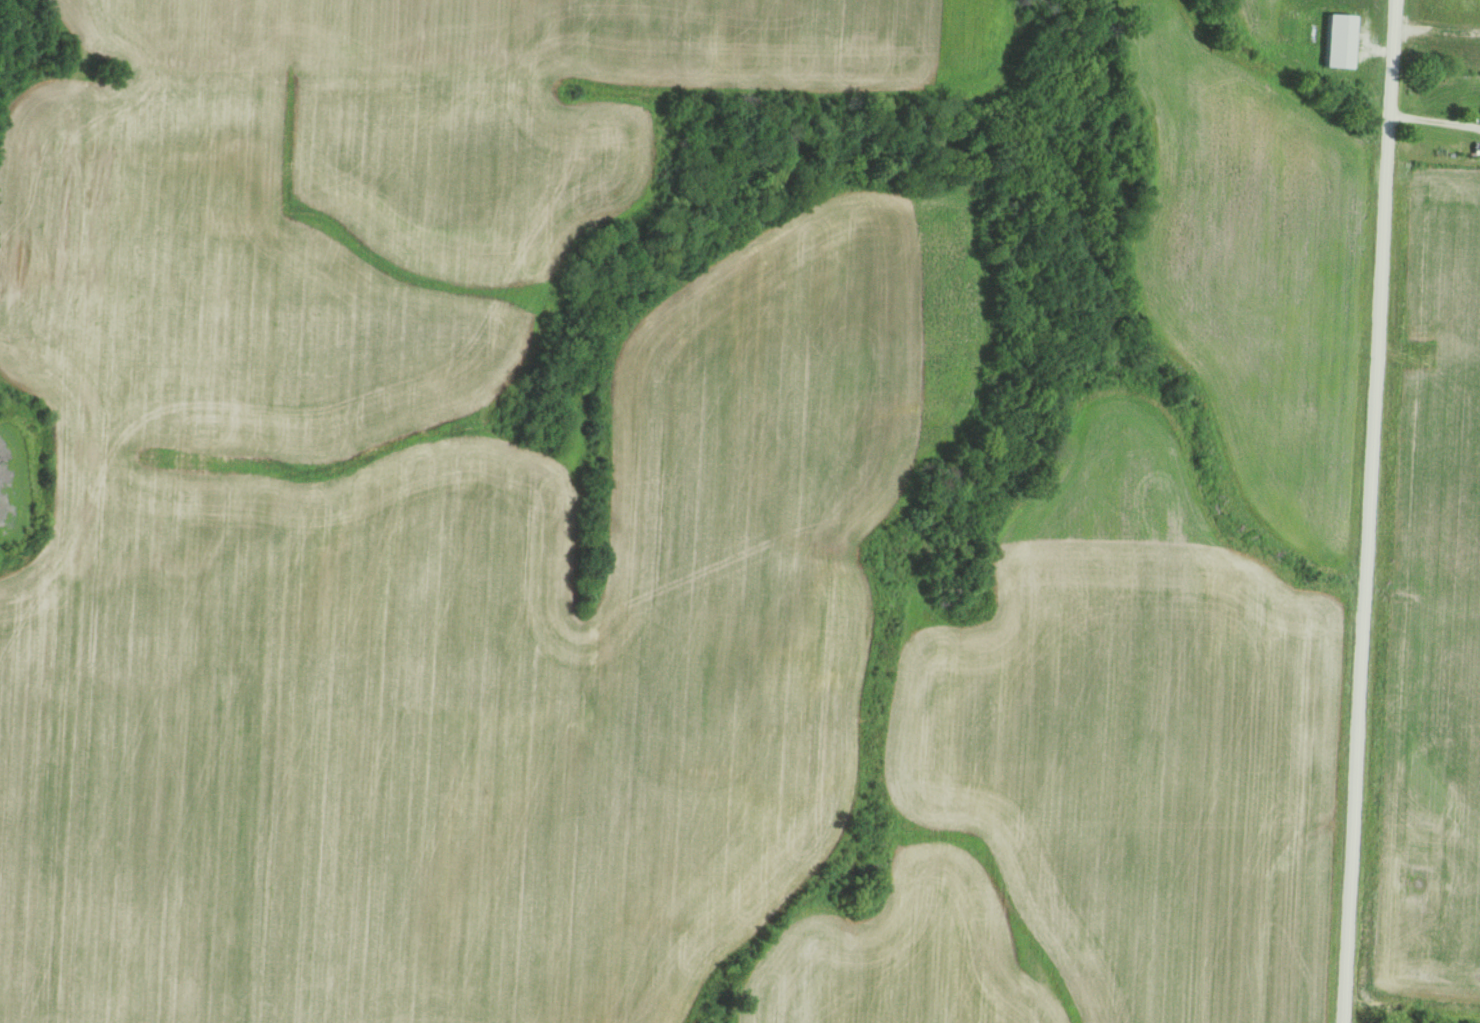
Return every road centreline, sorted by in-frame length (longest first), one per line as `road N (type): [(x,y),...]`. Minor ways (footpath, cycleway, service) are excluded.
road 1 (residential): [(1346,1022),(1400,0)]

